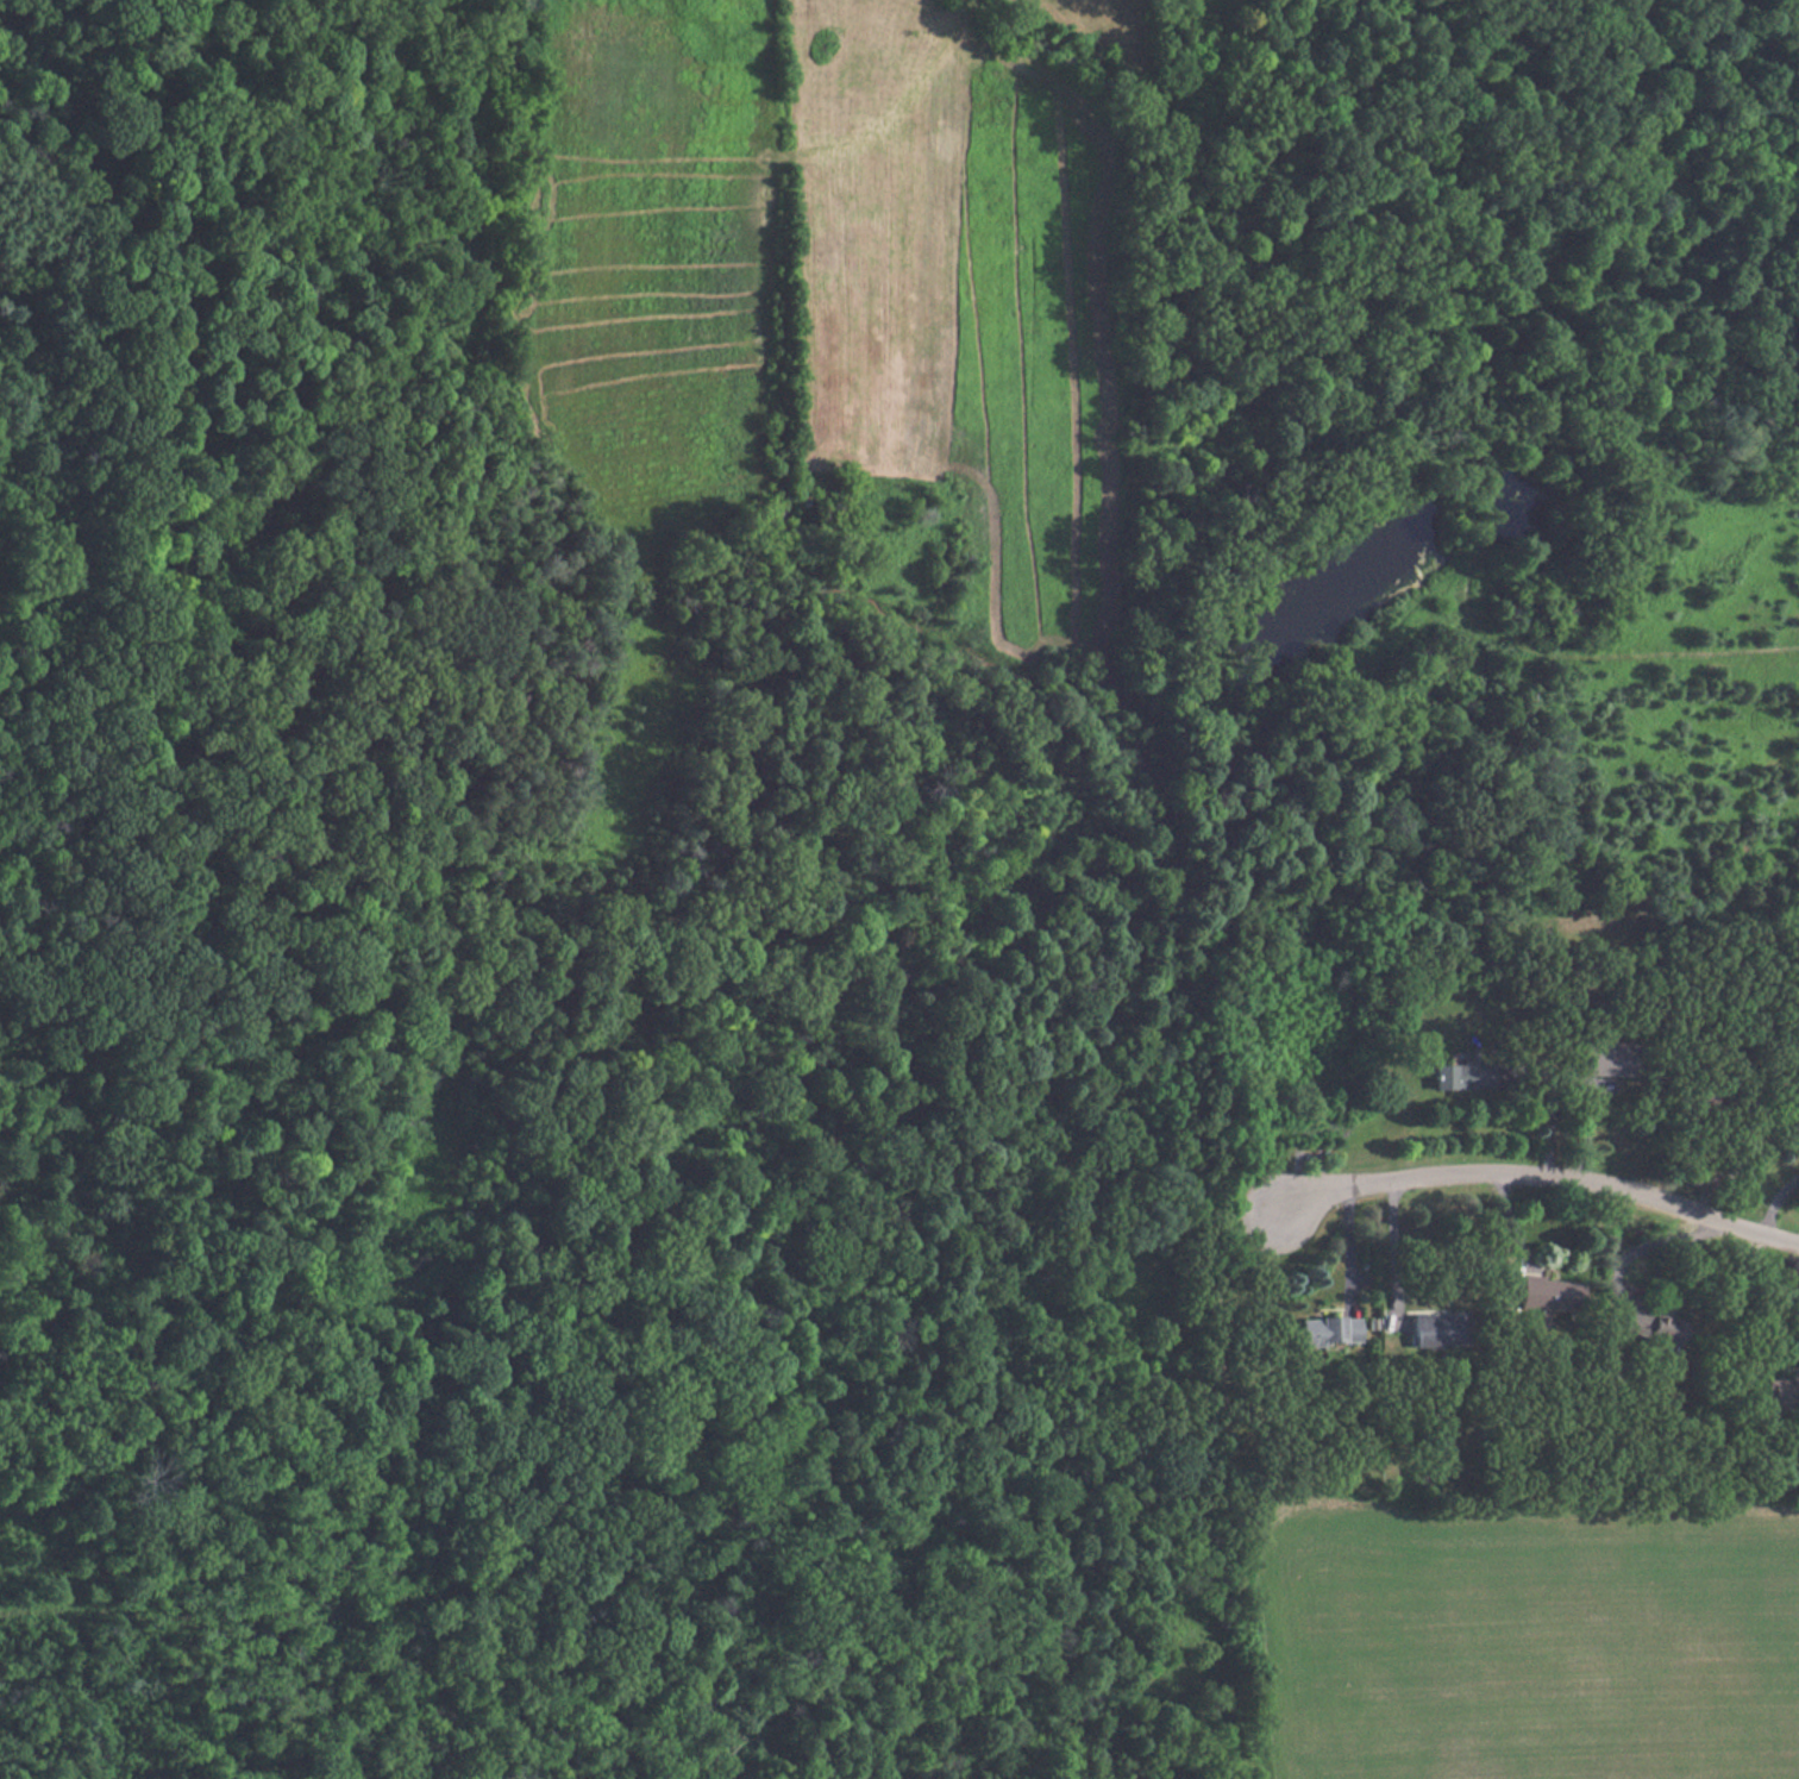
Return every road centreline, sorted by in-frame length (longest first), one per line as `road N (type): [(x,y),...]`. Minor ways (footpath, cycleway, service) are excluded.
road 1 (residential): [(1279,1209),(1346,1188),(1480,1173),(1575,1178),(1798,1245)]

